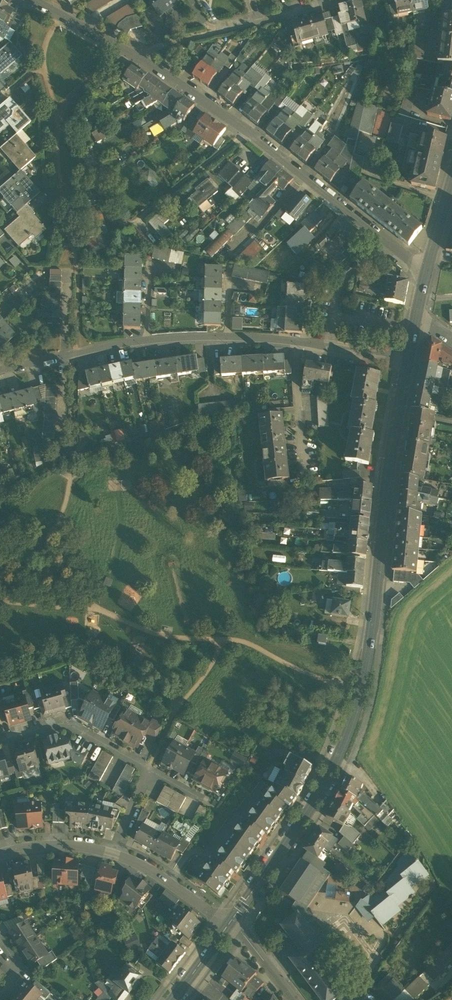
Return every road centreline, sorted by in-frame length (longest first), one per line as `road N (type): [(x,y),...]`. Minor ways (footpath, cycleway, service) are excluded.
road 1 (secondary): [(229,923),(308,810),(352,723),(373,629),(408,362)]
road 2 (residential): [(0,371),(65,355),(227,338),(408,362)]
road 3 (residential): [(426,273),(133,53)]
road 4 (residential): [(133,53),(350,0)]
road 5 (residential): [(149,772),(69,724),(0,741)]
road 6 (residential): [(229,923),(117,852)]

